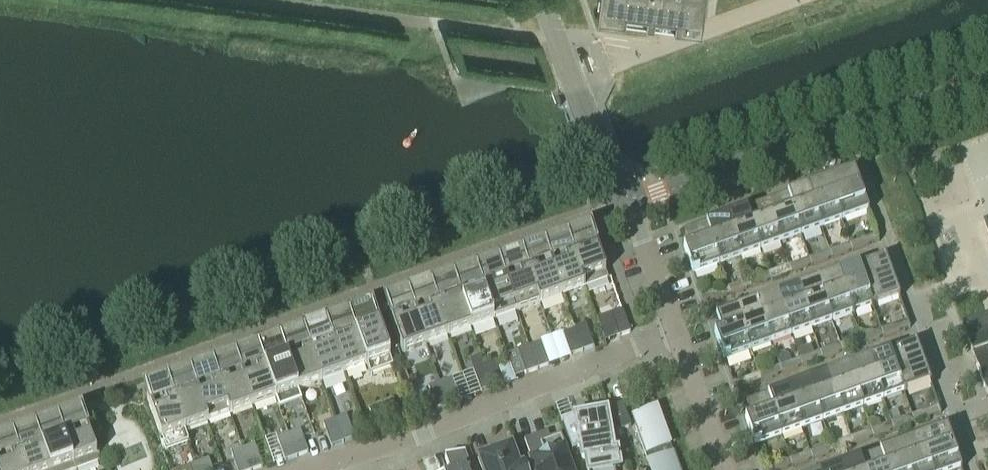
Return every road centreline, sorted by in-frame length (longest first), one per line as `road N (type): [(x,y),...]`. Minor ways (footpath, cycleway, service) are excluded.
road 1 (residential): [(622,205),(987,73)]
road 2 (residential): [(315,469),(666,342)]
road 3 (unclassified): [(622,205),(562,51)]
road 4 (residential): [(622,205),(666,342)]
road 5 (residential): [(666,342),(721,469)]

